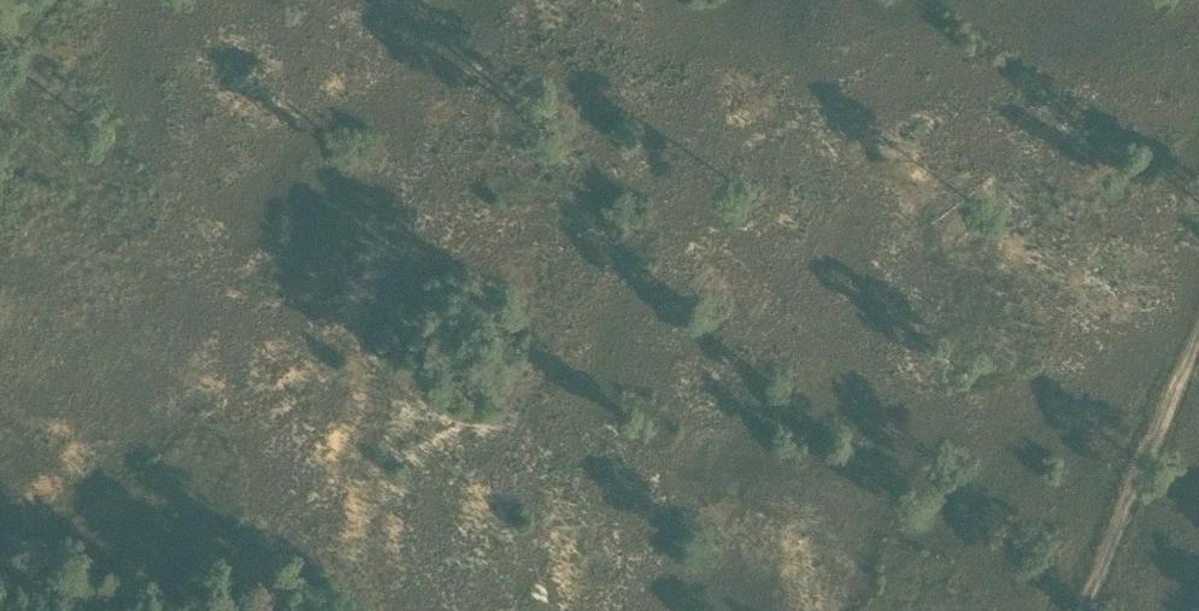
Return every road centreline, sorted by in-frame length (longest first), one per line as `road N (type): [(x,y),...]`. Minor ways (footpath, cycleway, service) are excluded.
road 1 (track): [(1087,610),(1198,323)]
road 2 (track): [(117,610),(0,560)]

